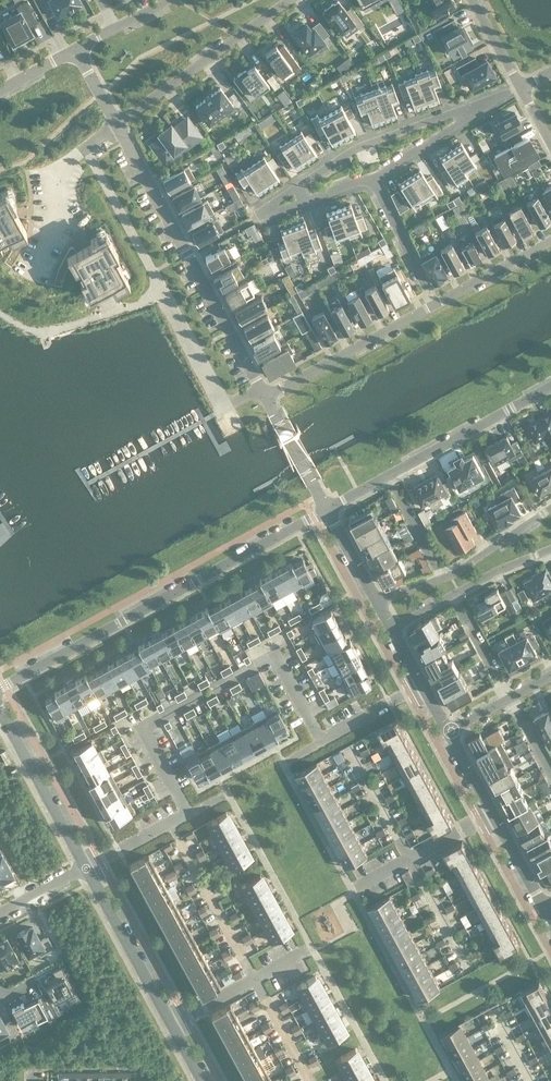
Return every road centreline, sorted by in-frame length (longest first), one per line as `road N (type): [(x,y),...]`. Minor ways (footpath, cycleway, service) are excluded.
road 1 (residential): [(325,507),(0,685)]
road 2 (unclassified): [(488,100),(359,145),(270,202),(275,211),(371,177)]
road 3 (residential): [(186,813),(141,726),(208,691),(277,656),(321,743)]
road 4 (residential): [(266,393),(116,125)]
road 5 (residential): [(116,125),(289,0)]
road 6 (residential): [(266,393),(434,304)]
road 7 (residential): [(385,475),(550,384)]
road 8 (residential): [(83,867),(168,1022)]
road 9 (residential): [(0,713),(83,867)]
road 10 (unclassified): [(168,1022),(308,950)]
road 11 (residential): [(489,810),(362,883)]
road 12 (unclassified): [(371,177),(434,304)]
road 13 (unclassified): [(371,177),(488,100)]
road 14 (residential): [(434,304),(550,241)]
road 15 (residential): [(550,507),(441,577)]
road 16 (residential): [(325,507),(266,393)]

